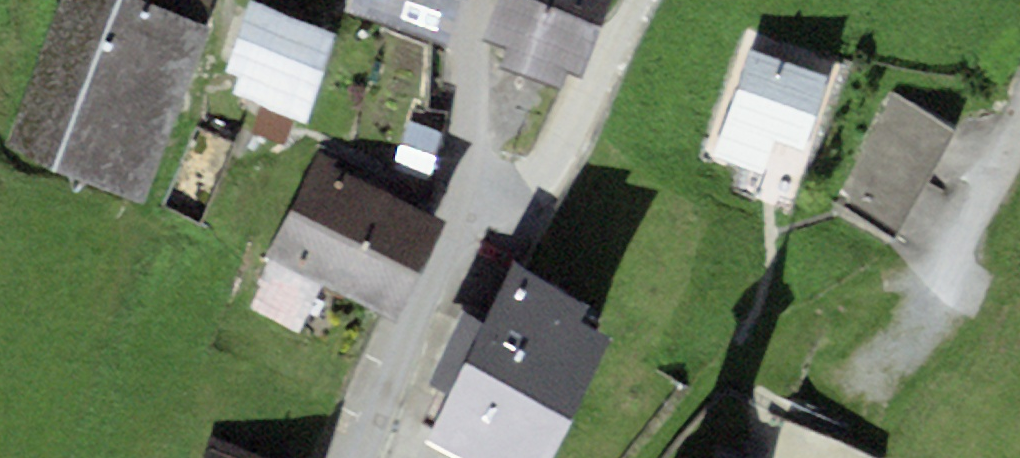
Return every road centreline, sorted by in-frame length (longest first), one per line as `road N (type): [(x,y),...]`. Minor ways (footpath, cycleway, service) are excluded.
road 1 (residential): [(1019,113),(988,190),(872,394)]
road 2 (unclassified): [(638,0),(549,155),(470,217)]
road 3 (residential): [(364,457),(470,217)]
road 4 (residential): [(470,217),(481,0)]

